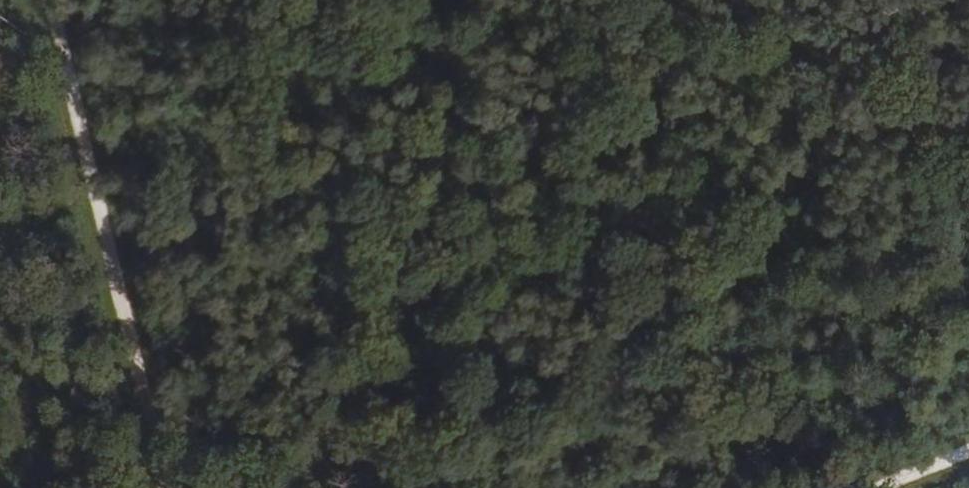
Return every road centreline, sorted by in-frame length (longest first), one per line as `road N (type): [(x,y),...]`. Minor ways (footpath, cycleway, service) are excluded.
road 1 (track): [(157,487),(43,0)]

